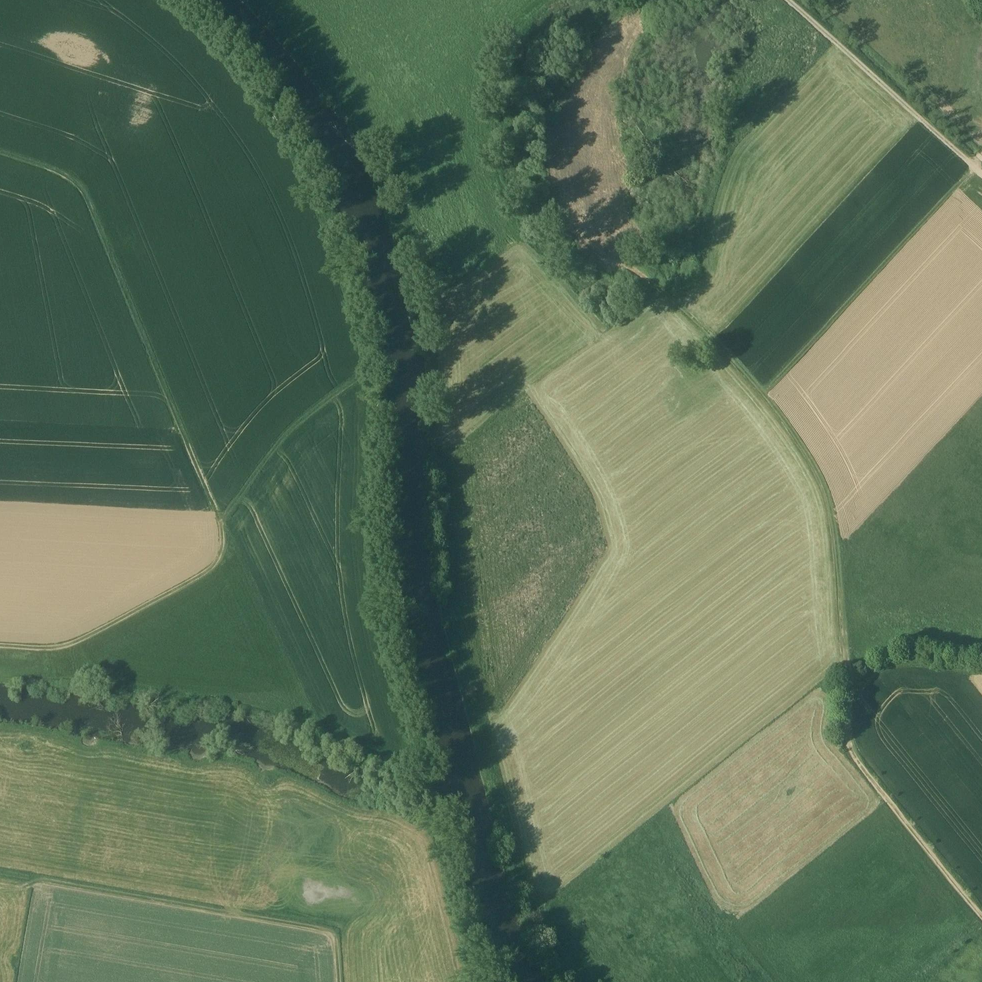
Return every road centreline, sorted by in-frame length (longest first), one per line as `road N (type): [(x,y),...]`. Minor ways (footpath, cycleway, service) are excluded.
road 1 (track): [(252,0),(362,132),(418,263),(438,358),(448,578),(511,840),(566,981)]
road 2 (track): [(642,0),(600,80),(606,156),(637,282),(758,396),(802,455),(832,527),(850,686)]
road 3 (track): [(361,361),(372,446),(366,550),(378,642),(477,981)]
road 4 (track): [(0,150),(75,183),(219,532)]
road 5 (track): [(151,0),(251,91),(288,147),(340,272),(361,361)]
road 6 (track): [(0,875),(339,935),(342,981)]
road 7 (track): [(758,396),(974,164)]
road 8 (track): [(850,686),(848,751),(981,917)]
road 9 (track): [(0,642),(66,641),(190,576),(216,555),(219,532)]
road 10 (track): [(974,164),(798,0)]
road 11 (track): [(219,532),(226,508),(277,438),(361,361)]
road 12 (track): [(850,686),(901,662),(981,668)]

